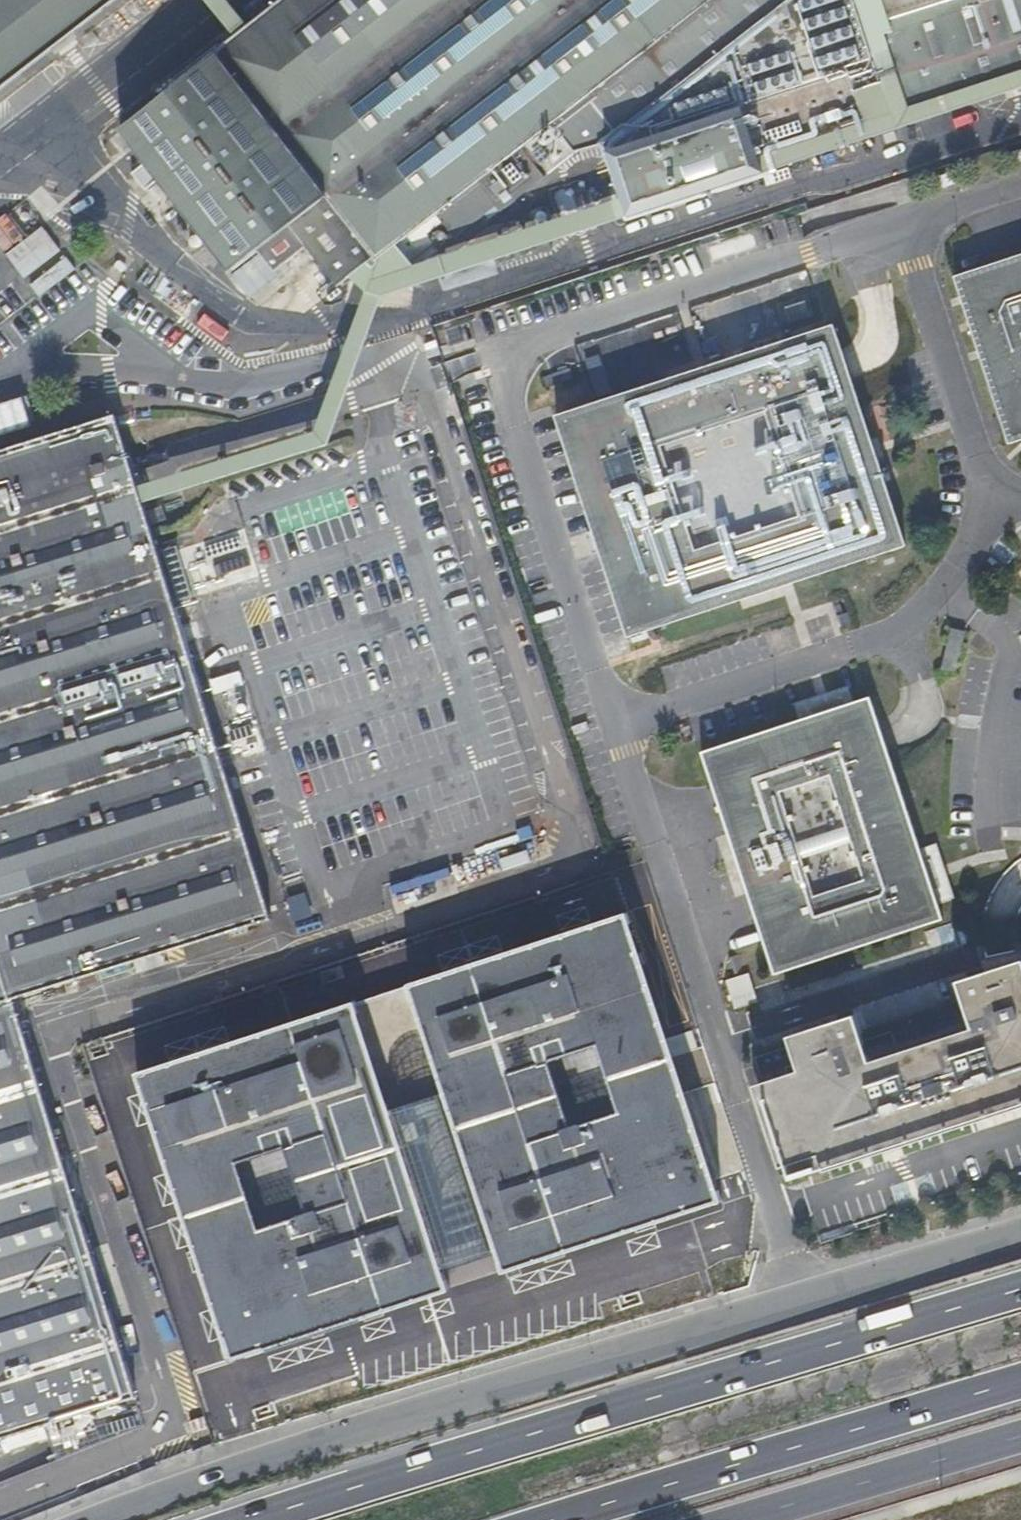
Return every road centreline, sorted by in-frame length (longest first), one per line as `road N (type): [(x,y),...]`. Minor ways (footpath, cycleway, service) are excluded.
road 1 (tertiary): [(1020,1235),(249,1467),(101,1519)]
road 2 (motorway): [(1020,1287),(261,1519)]
road 3 (motorway): [(565,1519),(1020,1383)]
road 4 (motorway): [(734,1519),(1020,1436)]

